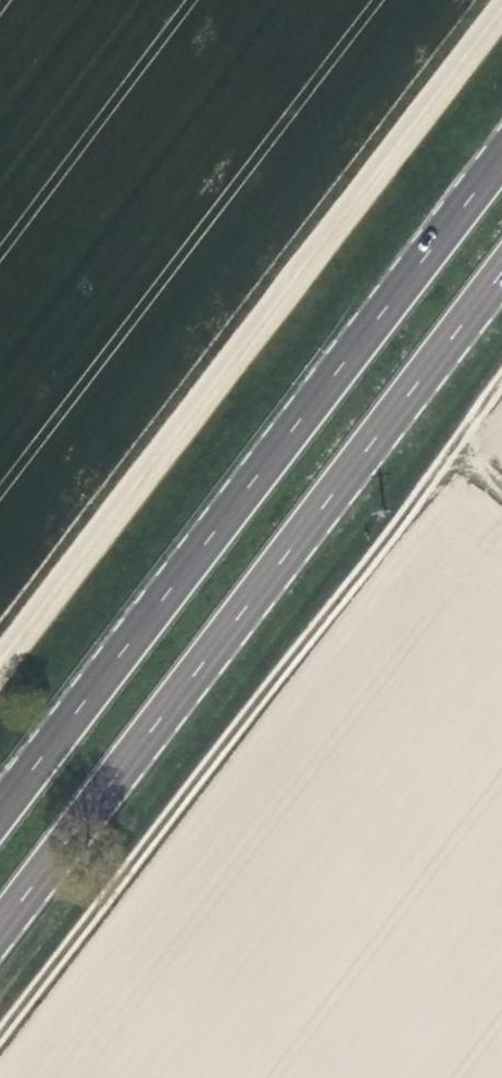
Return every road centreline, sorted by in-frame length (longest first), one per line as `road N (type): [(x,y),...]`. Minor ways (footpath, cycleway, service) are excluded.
road 1 (unclassified): [(0,665),(501,9)]
road 2 (trunk): [(501,158),(0,813)]
road 3 (trunk): [(0,927),(501,273)]
road 4 (track): [(501,489),(454,447),(0,1036)]

